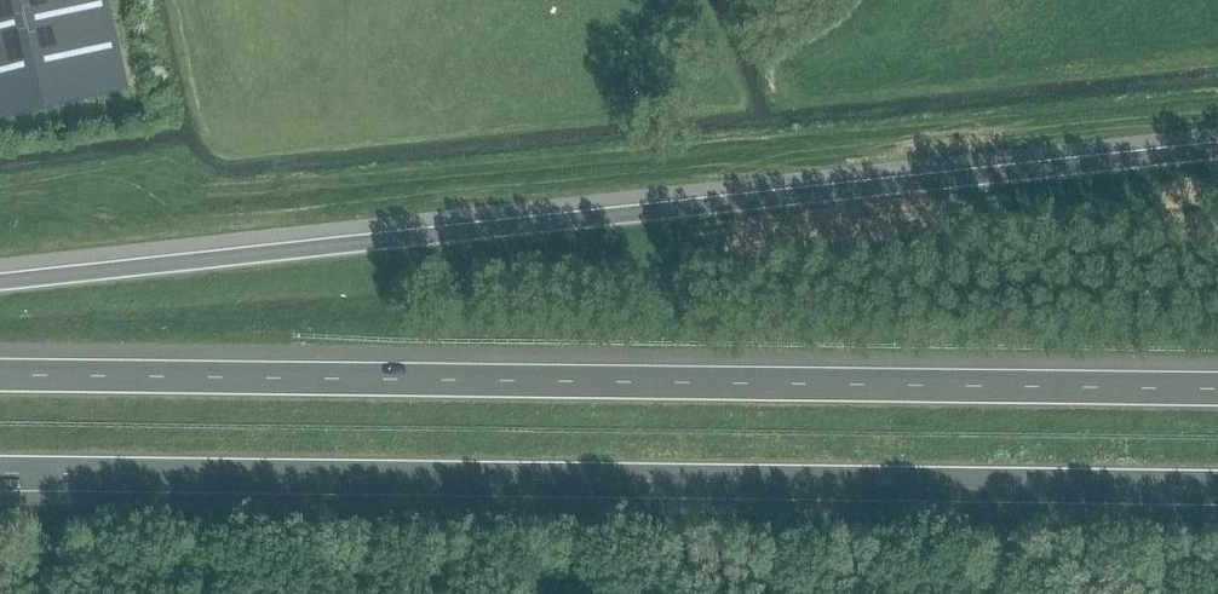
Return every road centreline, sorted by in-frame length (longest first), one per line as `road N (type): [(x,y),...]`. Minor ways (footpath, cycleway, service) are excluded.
road 1 (motorway): [(1217,152),(0,282)]
road 2 (motorway): [(0,474),(1217,488)]
road 3 (motorway): [(1217,387),(0,374)]

